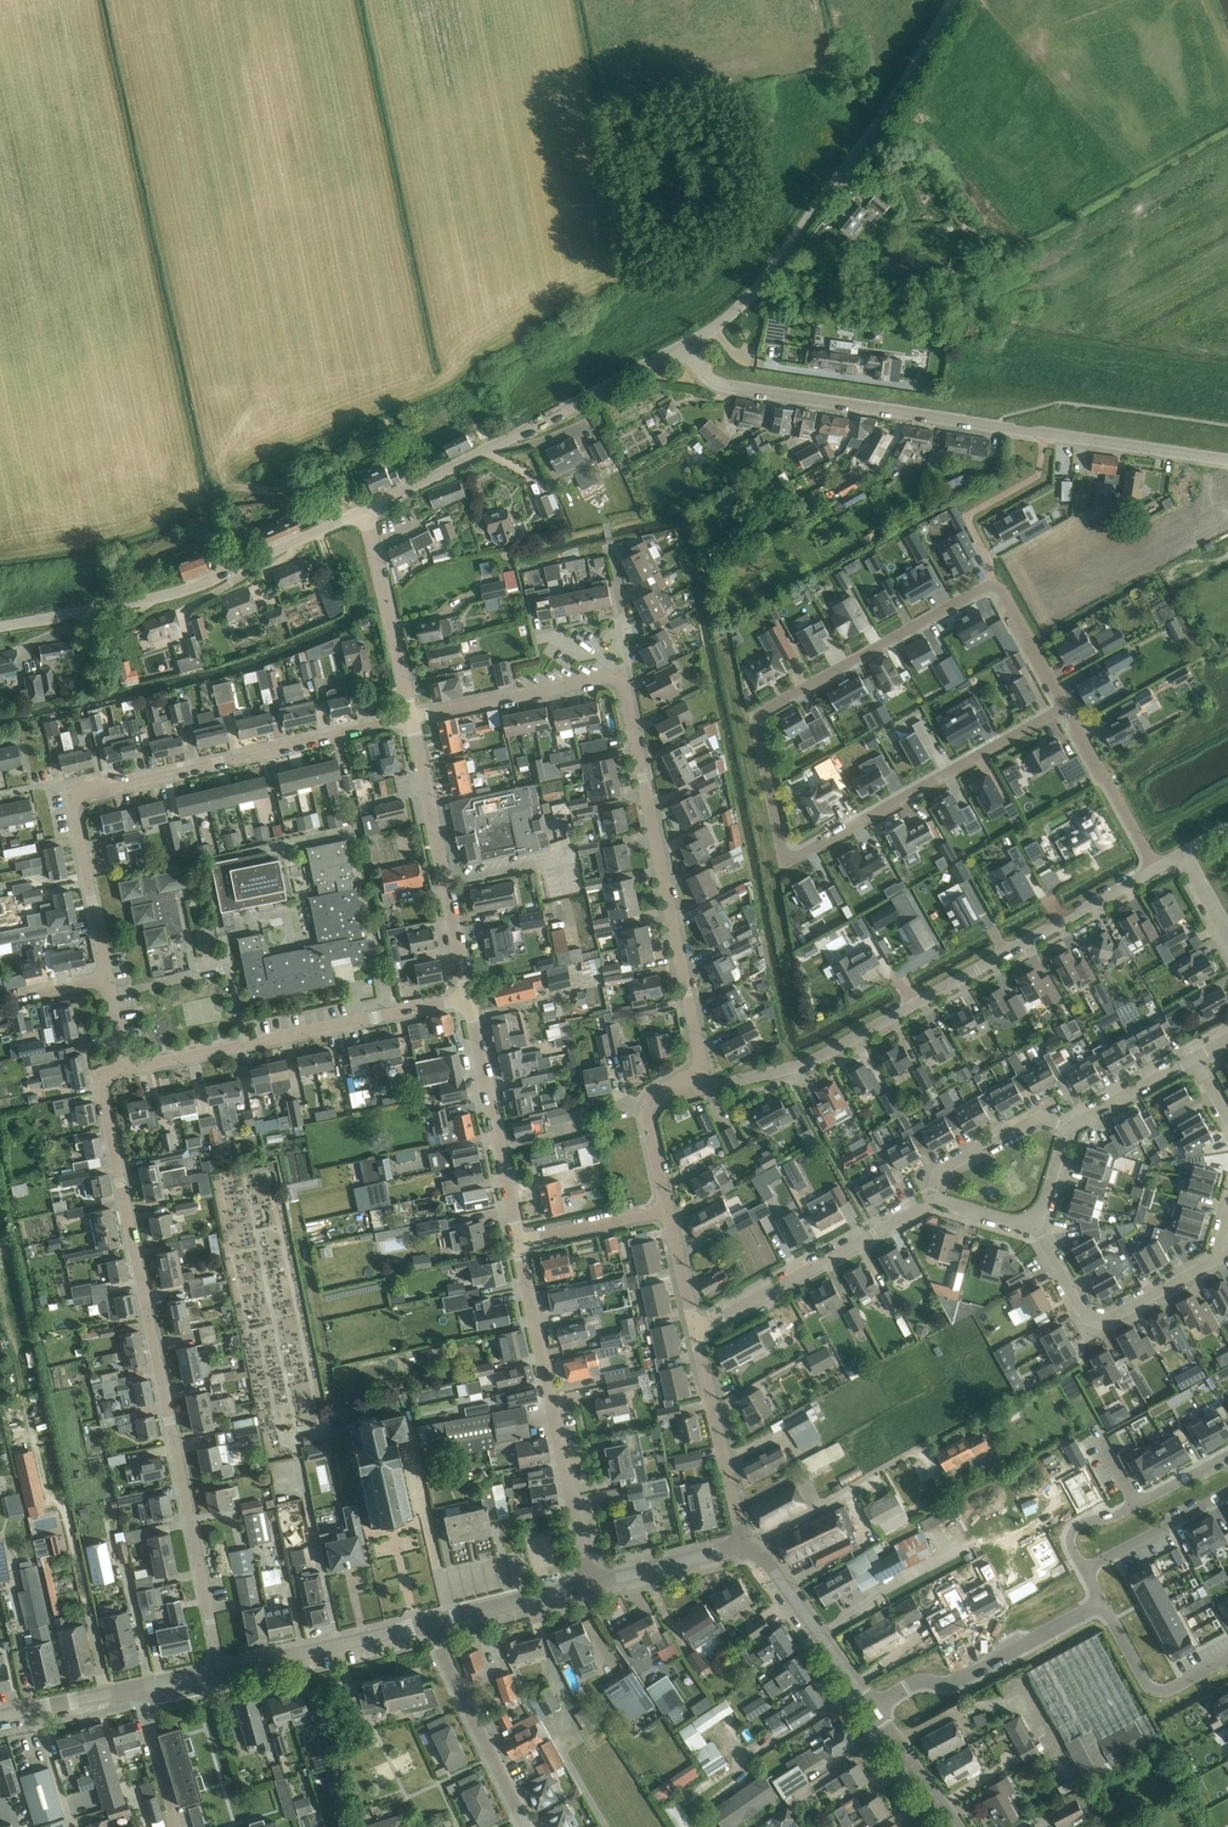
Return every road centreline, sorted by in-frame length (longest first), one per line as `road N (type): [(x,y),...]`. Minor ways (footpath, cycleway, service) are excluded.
road 1 (residential): [(982,587),(757,716),(781,852),(794,858),(1066,708)]
road 2 (residential): [(705,1087),(618,677),(409,717)]
road 3 (unclassified): [(220,1669),(101,1089),(108,1072),(125,1069)]
road 4 (unclassified): [(1227,460),(717,386),(682,346)]
road 5 (residential): [(107,979),(70,796),(409,717)]
road 6 (unclassified): [(705,1087),(812,1062),(1155,869)]
road 7 (tertiary): [(682,346),(739,308),(778,261),(881,117),(951,0)]
road 8 (unclassified): [(0,627),(188,588),(365,508)]
road 9 (track): [(349,516),(324,499),(230,486),(151,521),(0,545)]
road 10 (tertiary): [(365,508),(682,346)]
road 11 (unclassified): [(125,1069),(468,998)]
road 12 (tertiary): [(589,1583),(519,1241)]
road 13 (tertiary): [(468,998),(409,717)]
road 14 (residential): [(694,1329),(931,1202)]
road 15 (residential): [(1217,1259),(1104,1321),(1085,1317),(1033,1220)]
road 16 (residential): [(872,1708),(918,1682),(962,1679),(1102,1602)]
road 17 (tertiary): [(519,1241),(468,998)]
road 18 (unclassified): [(527,1826),(428,1623)]
road 19 (unclassified): [(741,1547),(694,1329)]
road 20 (residential): [(1227,1454),(1108,1519),(1080,1524),(1070,1545),(1084,1568)]
road 21 (tertiary): [(409,717),(365,508)]
road 22 (secondary): [(220,1669),(428,1623)]
road 23 (secondary): [(872,1708),(766,1561),(741,1547)]
road 24 (residential): [(1155,869),(1066,708)]
road 25 (residential): [(1102,1602),(1147,1684),(1159,1690),(1227,1657)]
road 26 (residential): [(931,1202),(938,1172),(1039,1117),(1069,1127)]
road 27 (unclassified): [(667,1210),(647,1107),(705,1087)]
road 28 (secondary): [(428,1623),(589,1583)]
road 29 (residential): [(1084,1568),(1227,1491)]
road 30 (secondary): [(589,1583),(741,1547)]
road 31 (residential): [(1066,708),(998,588),(982,587)]
road 32 (residential): [(519,1241),(667,1210)]
road 33 (secondary): [(956,1826),(872,1708)]
road 34 (residential): [(175,1826),(136,1687)]
road 35 (residential): [(1069,1127),(1194,1057)]
road 36 (secondary): [(0,1716),(136,1687)]
road 37 (residential): [(621,669),(624,615),(611,546)]
road 38 (unclassified): [(694,1329),(667,1210)]

